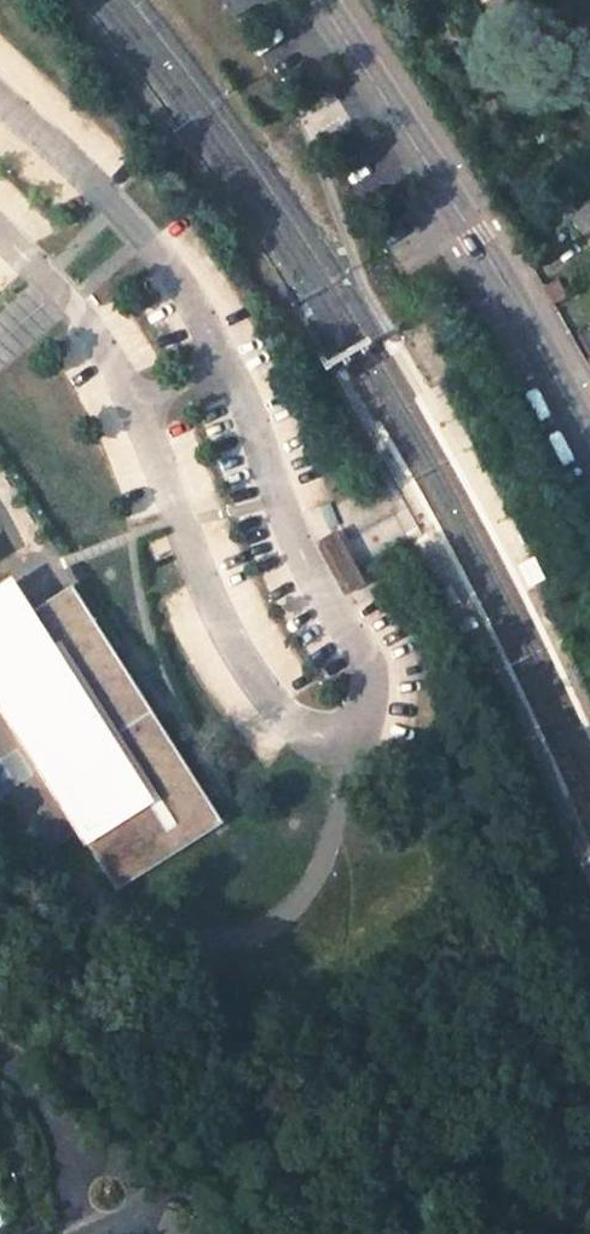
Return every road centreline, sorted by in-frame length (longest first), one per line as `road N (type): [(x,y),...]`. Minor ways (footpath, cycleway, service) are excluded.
road 1 (unclassified): [(319,0),(502,274),(589,447)]
road 2 (residential): [(89,1165),(124,1164),(143,1193),(127,1224),(106,1230),(86,1222)]
road 3 (residential): [(89,1165),(0,1052)]

